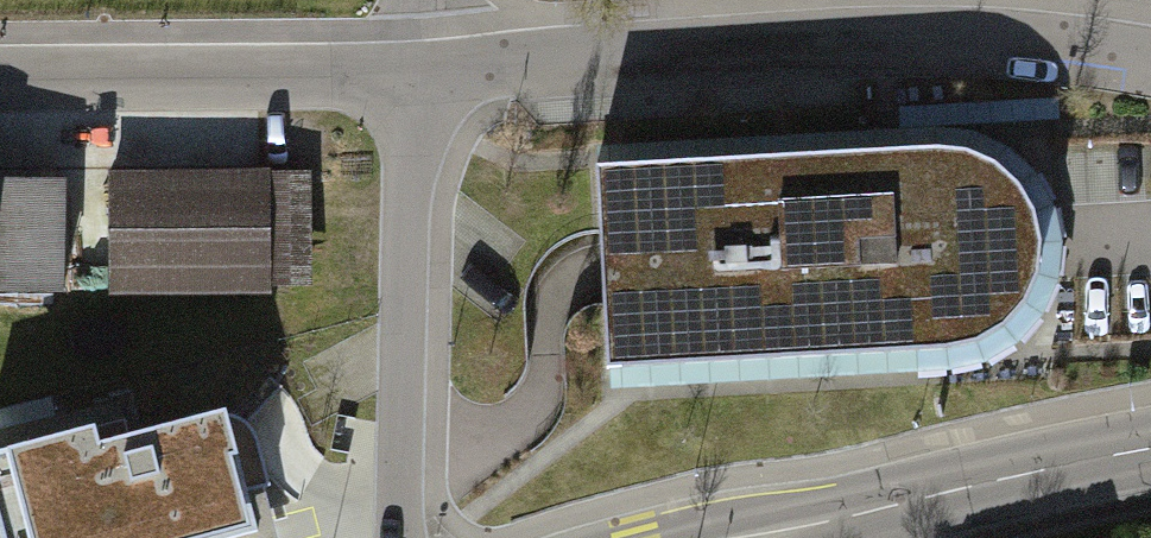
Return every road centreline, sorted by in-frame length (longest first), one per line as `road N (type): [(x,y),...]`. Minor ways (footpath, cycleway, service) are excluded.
road 1 (residential): [(420,77),(938,50),(1061,53),(1150,72)]
road 2 (residential): [(428,537),(420,478),(420,77)]
road 3 (residential): [(0,80),(420,77)]
road 4 (secondary): [(776,537),(1150,448)]

